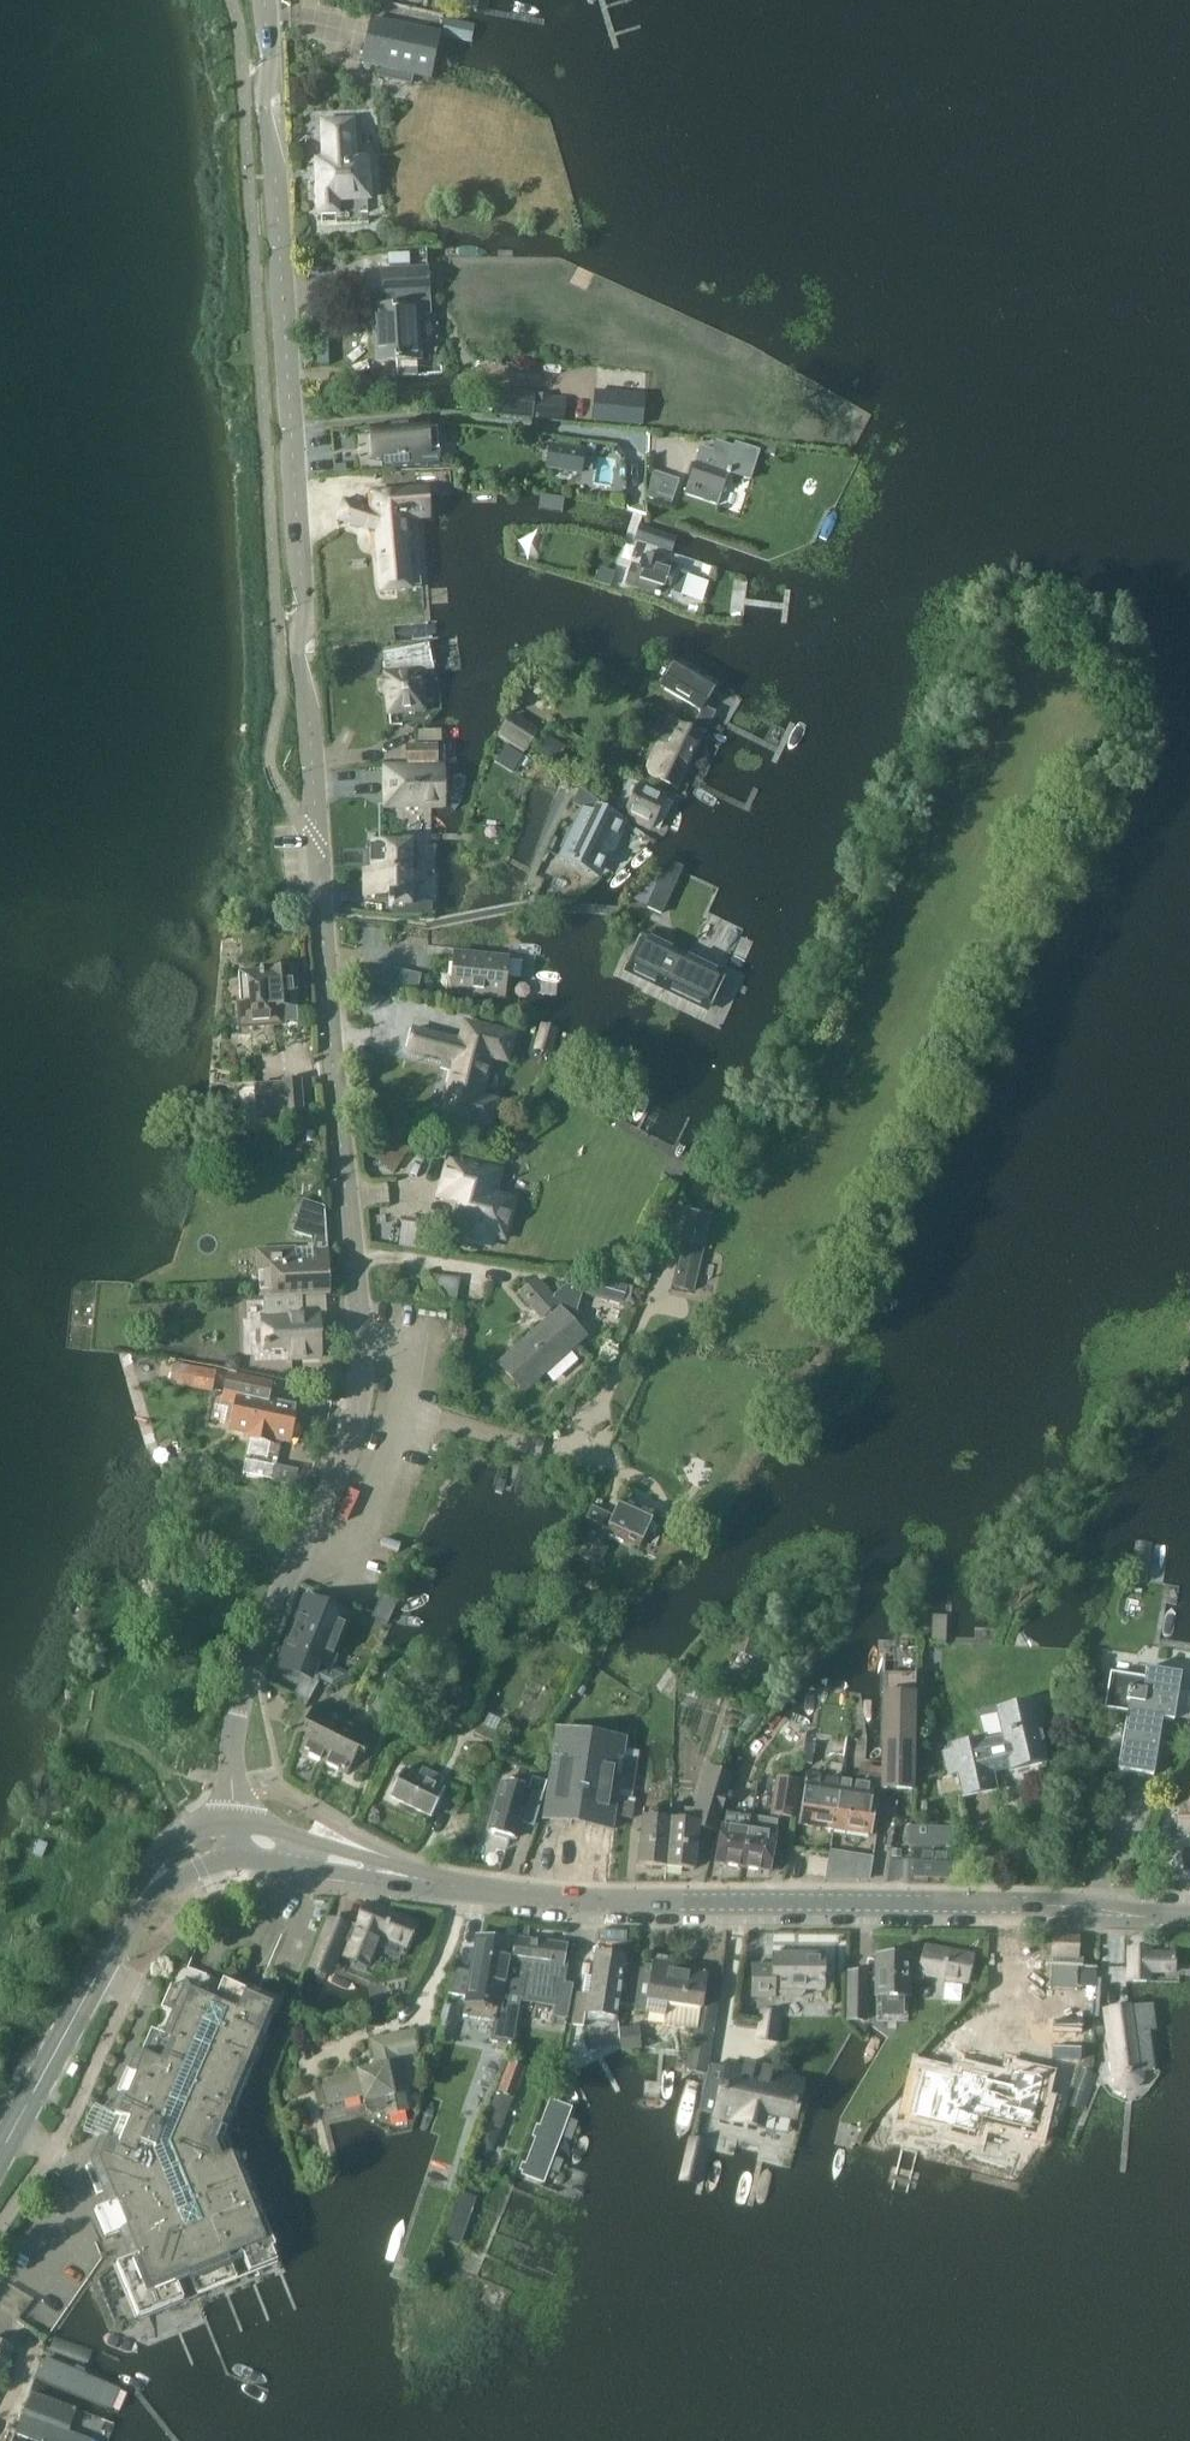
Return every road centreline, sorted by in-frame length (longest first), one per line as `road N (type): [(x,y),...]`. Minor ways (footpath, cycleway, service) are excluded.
road 1 (tertiary): [(227,1837),(234,1724),(248,1672),(349,1432),(360,1335),(318,834),(268,0)]
road 2 (secondary): [(227,1837),(299,1842),(434,1881),(591,1903),(1036,1902),(1189,1915)]
road 3 (secondary): [(227,1837),(187,1852),(145,1893),(0,2159)]

